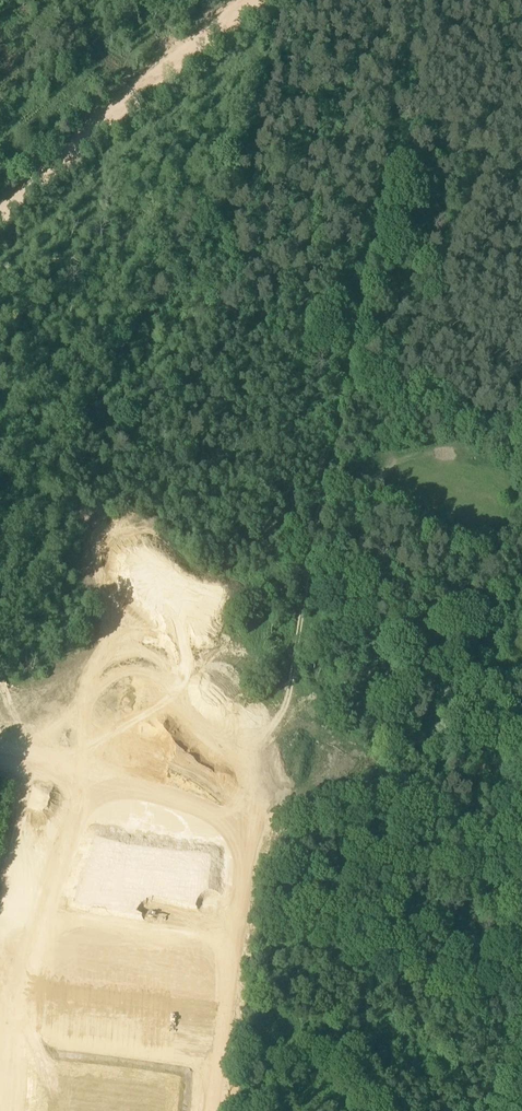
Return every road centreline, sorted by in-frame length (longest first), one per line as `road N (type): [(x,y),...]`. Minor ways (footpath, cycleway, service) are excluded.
road 1 (track): [(255,0),(148,84),(0,219)]

